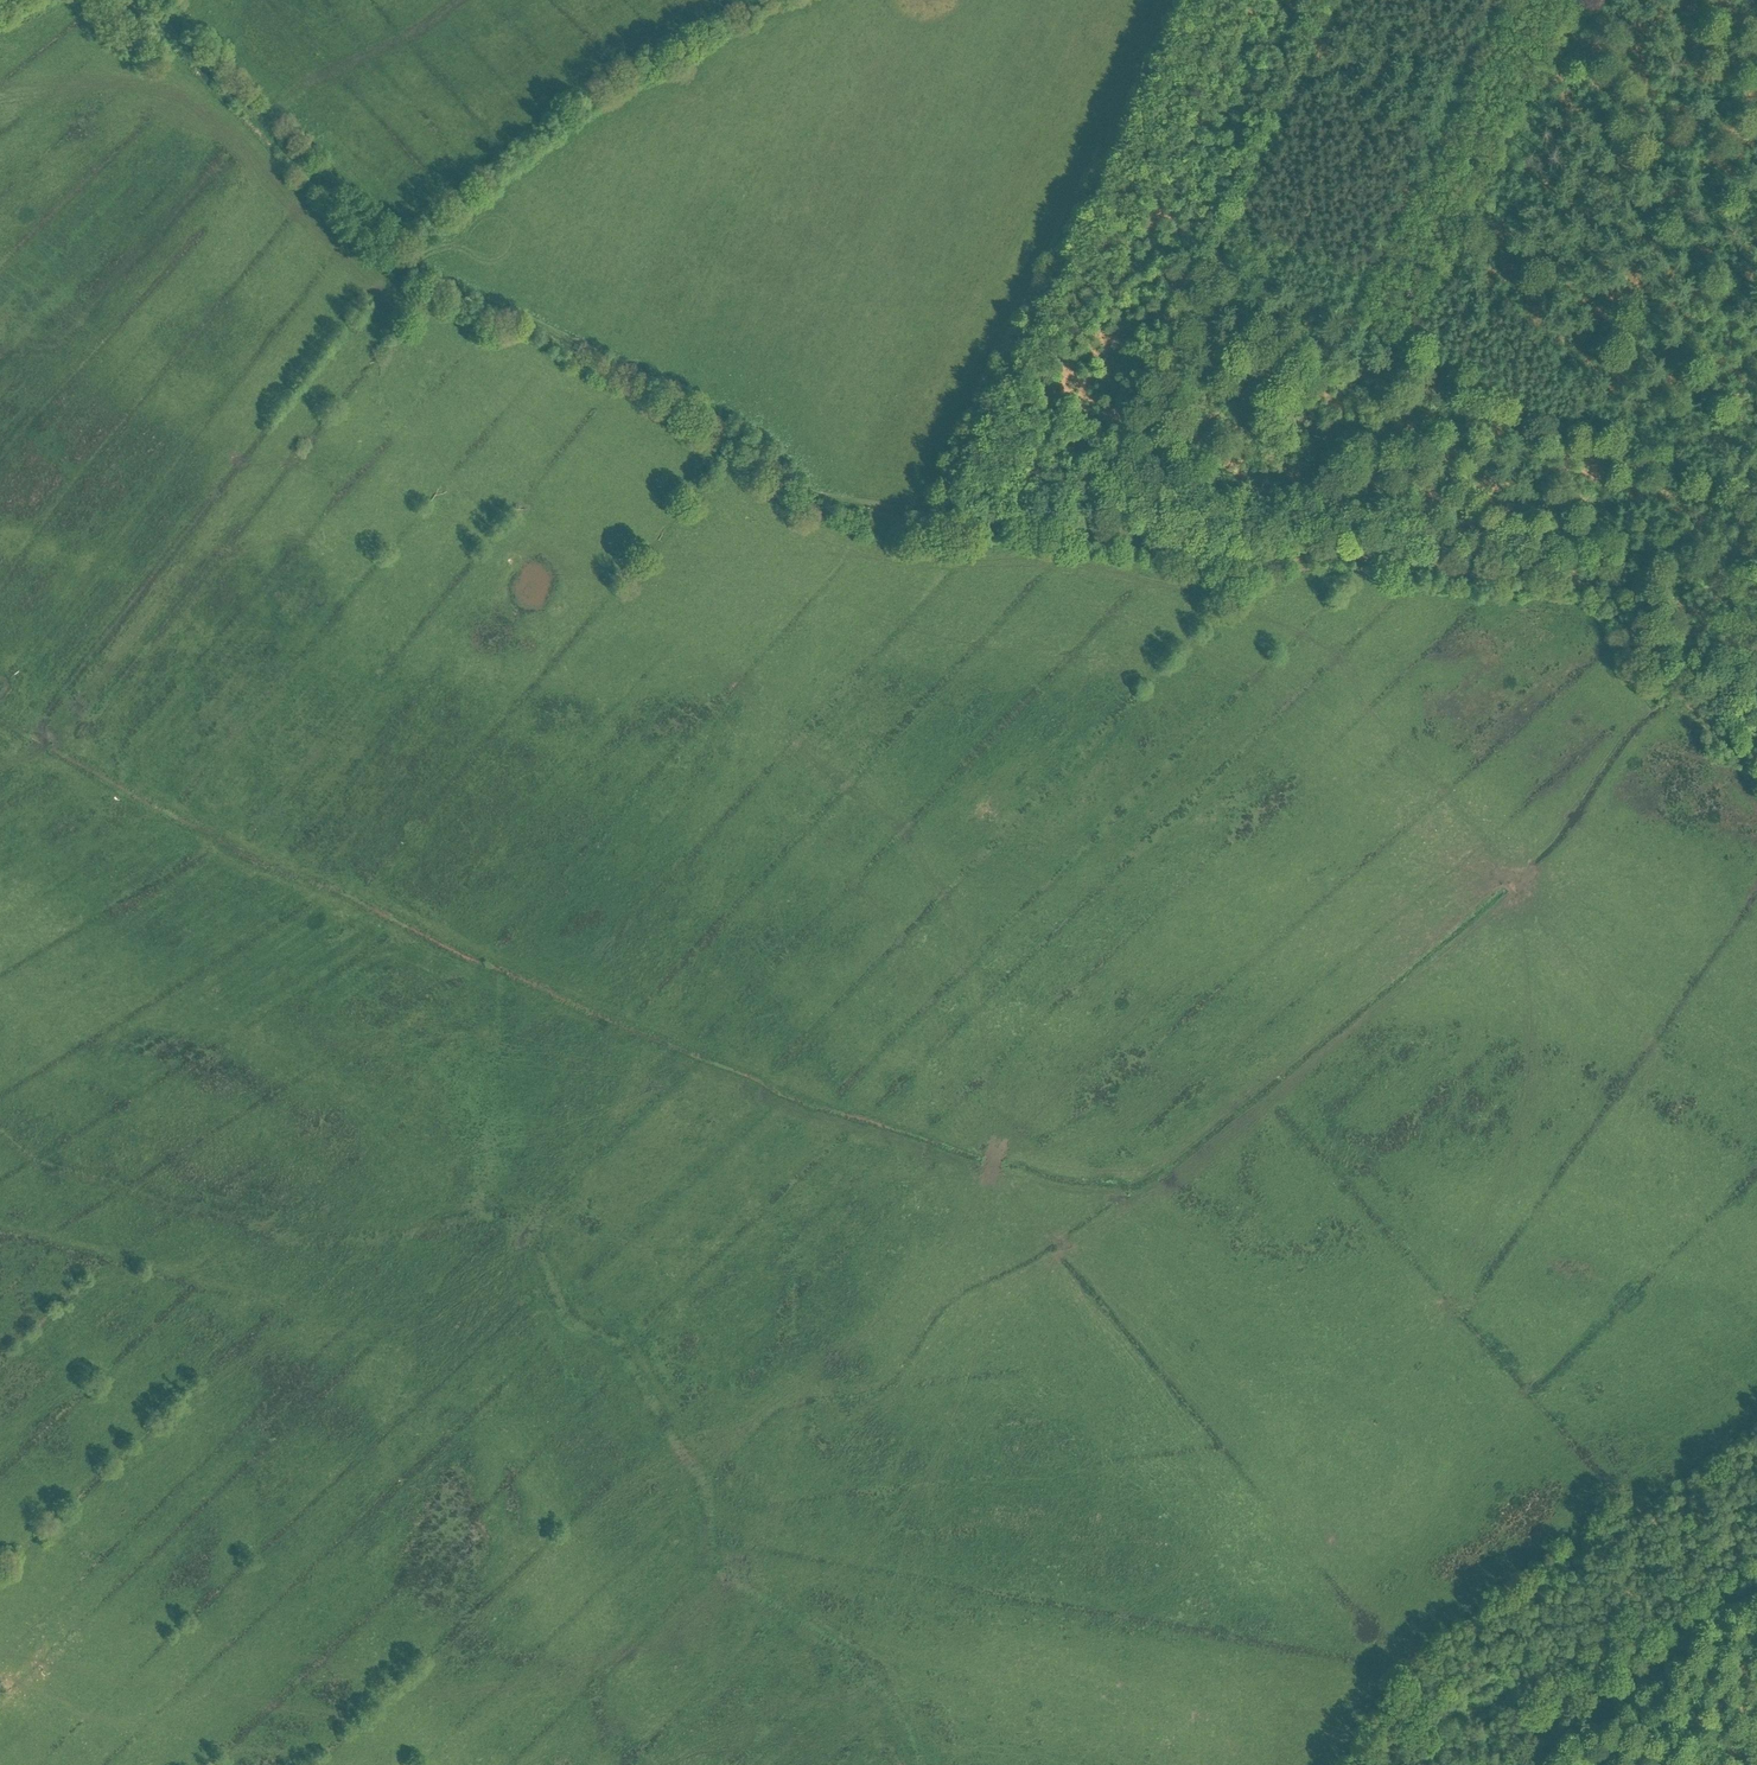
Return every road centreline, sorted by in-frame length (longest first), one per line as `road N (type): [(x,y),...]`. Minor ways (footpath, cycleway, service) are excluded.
road 1 (track): [(145,0),(400,261),(682,397),(808,489),(965,519),(1114,529),(1220,553),(1349,550),(1580,578),(1611,598),(1687,705)]
road 2 (track): [(1756,1552),(1494,1764)]
road 3 (track): [(1756,522),(1669,689)]

